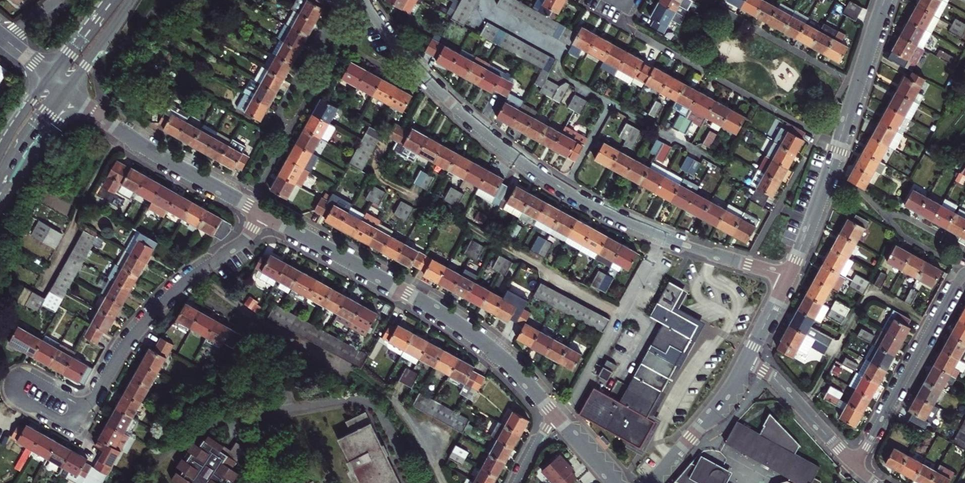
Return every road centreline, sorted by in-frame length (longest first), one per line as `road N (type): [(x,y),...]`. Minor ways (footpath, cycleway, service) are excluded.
road 1 (residential): [(665,238),(563,190),(480,129),(408,60),(366,0)]
road 2 (residential): [(557,415),(462,328),(262,214)]
road 3 (residential): [(789,276),(885,0)]
road 4 (residential): [(964,275),(854,464)]
road 5 (residential): [(196,273),(355,376)]
road 6 (residential): [(262,214),(103,118)]
road 7 (residential): [(78,405),(95,396),(147,317),(196,273)]
road 8 (residential): [(78,405),(27,376),(10,381),(15,397),(64,423),(80,408)]
road 9 (residential): [(651,482),(747,361)]
road 10 (residential): [(747,361),(779,382),(854,464)]
road 11 (residential): [(665,238),(789,276)]

